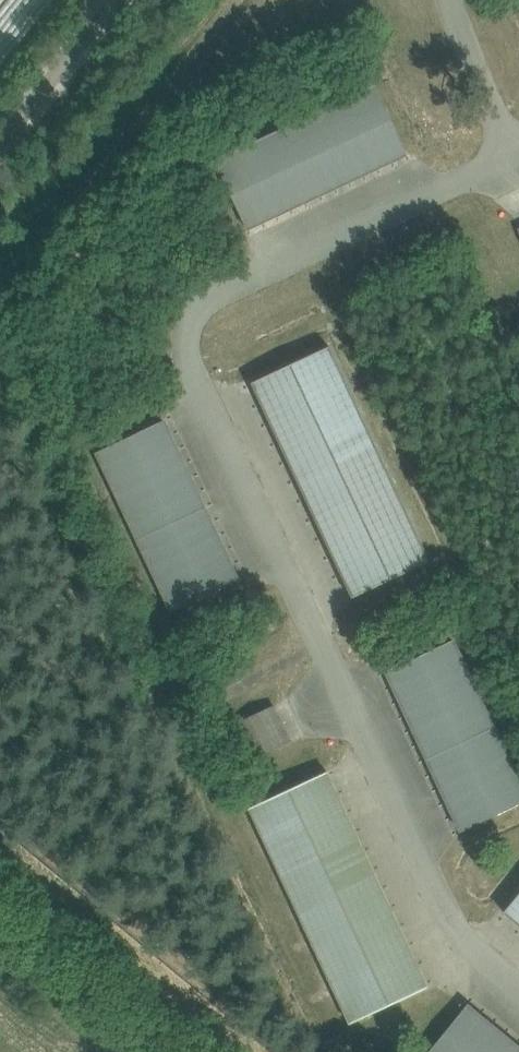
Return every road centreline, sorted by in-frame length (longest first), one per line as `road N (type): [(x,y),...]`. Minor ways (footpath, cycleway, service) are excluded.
road 1 (unclassified): [(0,142),(114,0)]

